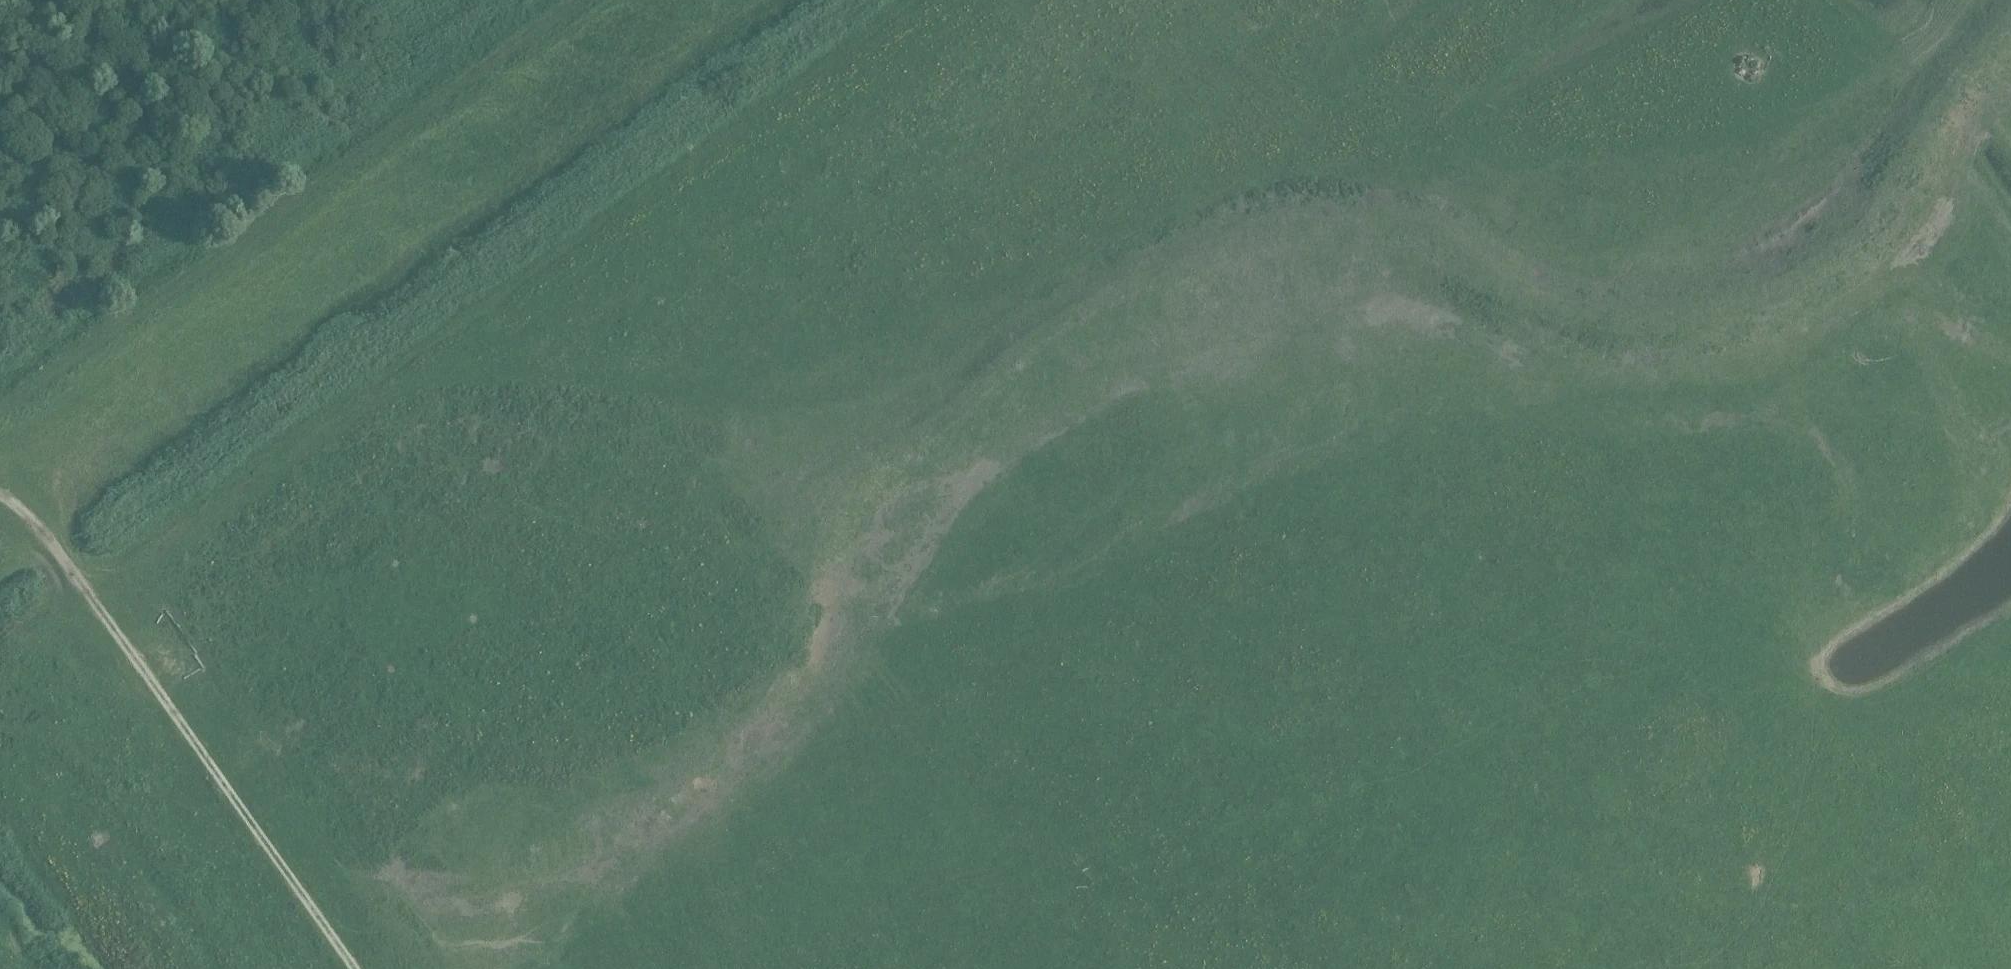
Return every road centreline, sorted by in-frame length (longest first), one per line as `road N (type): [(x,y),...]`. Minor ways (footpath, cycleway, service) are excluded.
road 1 (track): [(359,968),(44,535),(0,495)]

